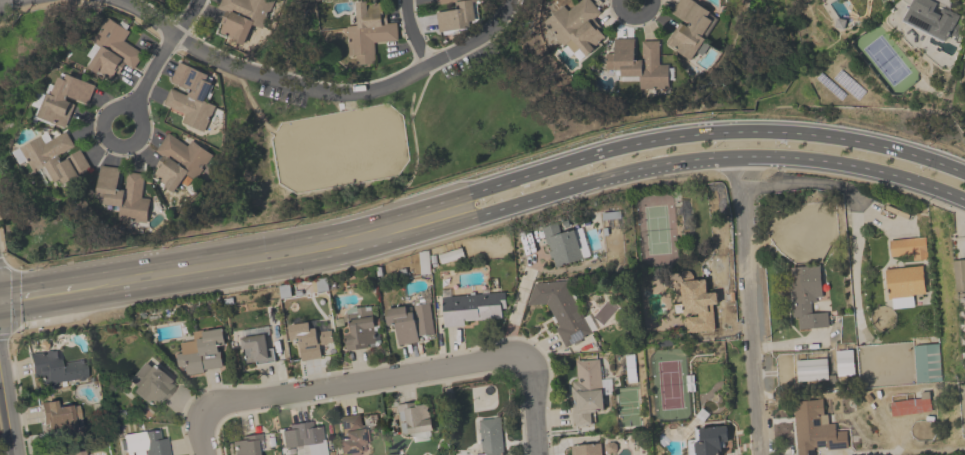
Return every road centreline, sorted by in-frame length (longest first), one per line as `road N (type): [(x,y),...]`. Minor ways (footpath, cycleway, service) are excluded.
road 1 (primary): [(964,174),(873,145),(793,133),(664,138),(362,225),(119,270),(66,292)]
road 2 (primary): [(66,292),(266,269),(696,158),(827,160),(964,200)]
road 3 (residential): [(114,0),(226,64),(325,92),(382,87),(497,23)]
road 4 (residential): [(199,409),(527,355)]
road 5 (residential): [(760,454),(740,186)]
road 6 (residential): [(132,112),(199,0)]

